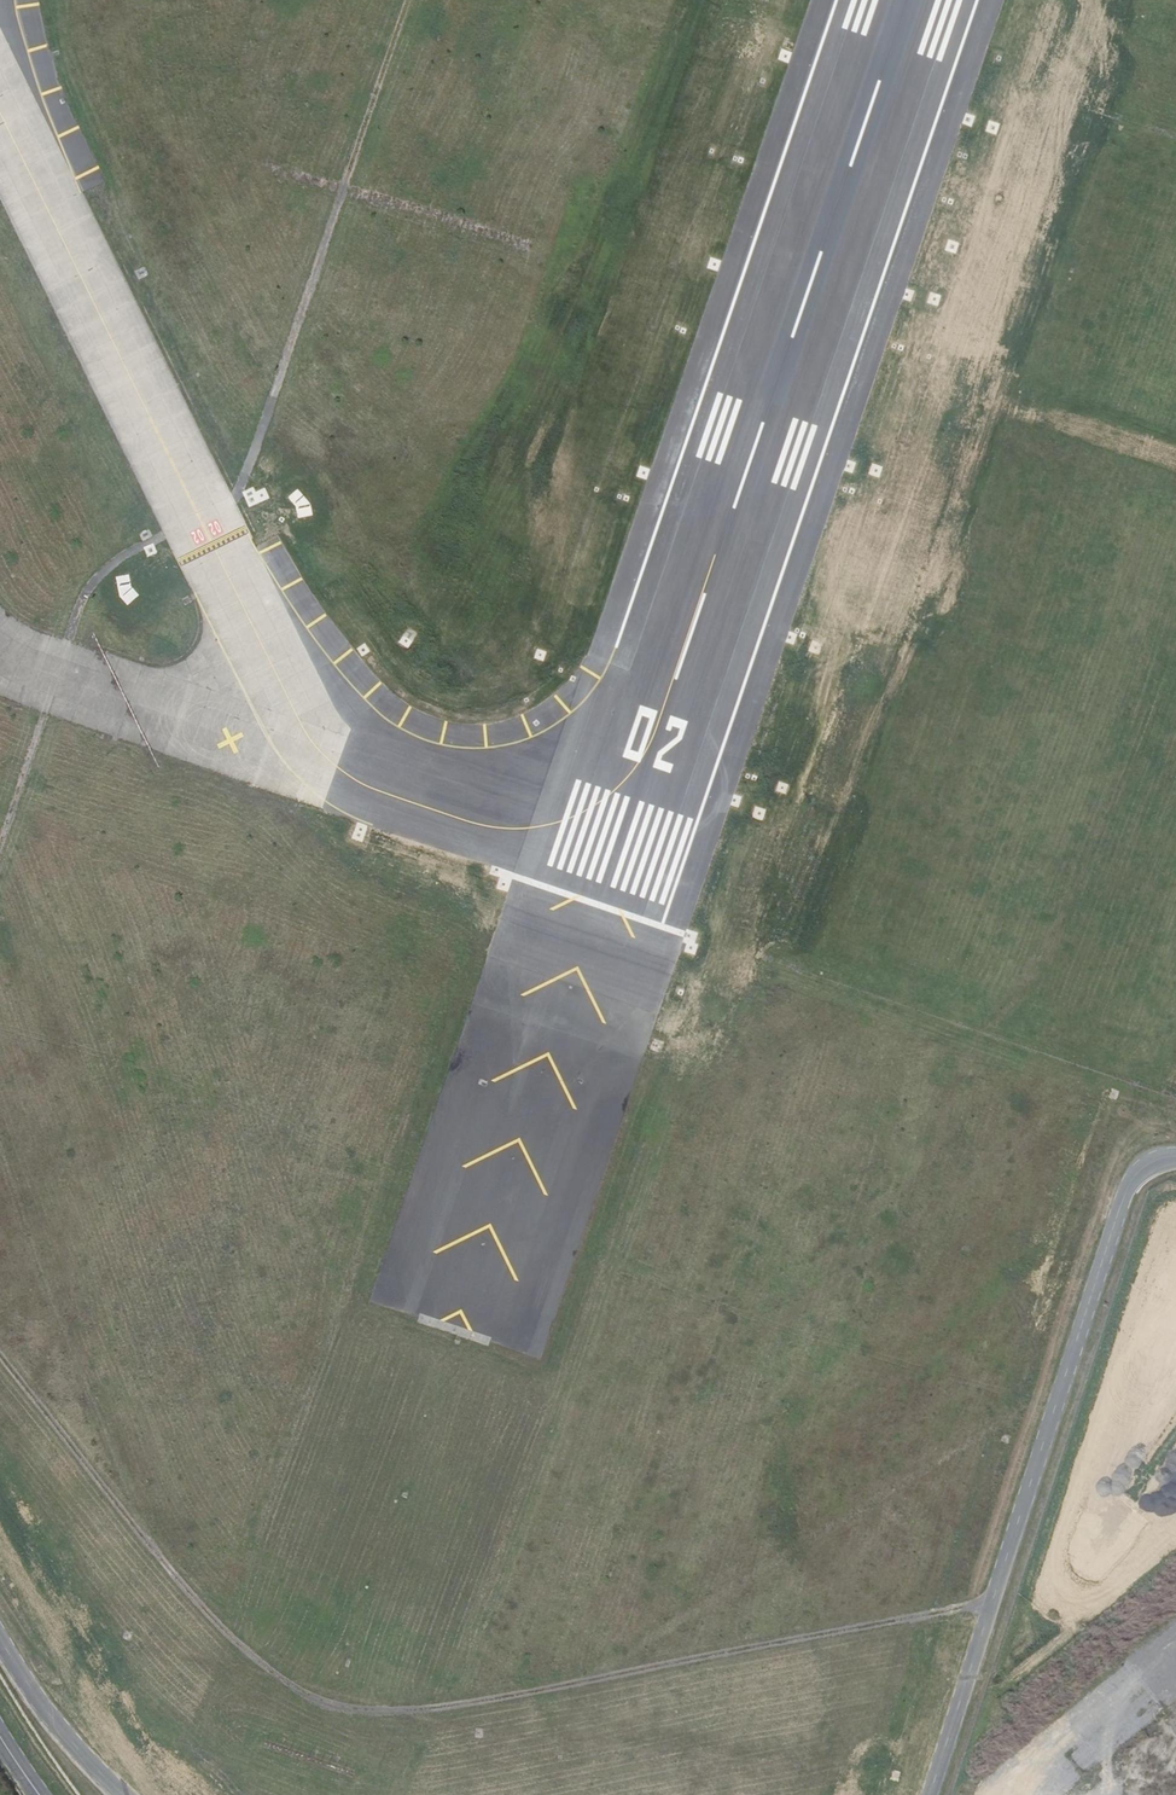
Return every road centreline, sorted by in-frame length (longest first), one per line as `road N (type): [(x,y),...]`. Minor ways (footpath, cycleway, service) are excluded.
road 1 (track): [(0,1356),(229,1636),(299,1692),(348,1711),(528,1695),(994,1600)]

